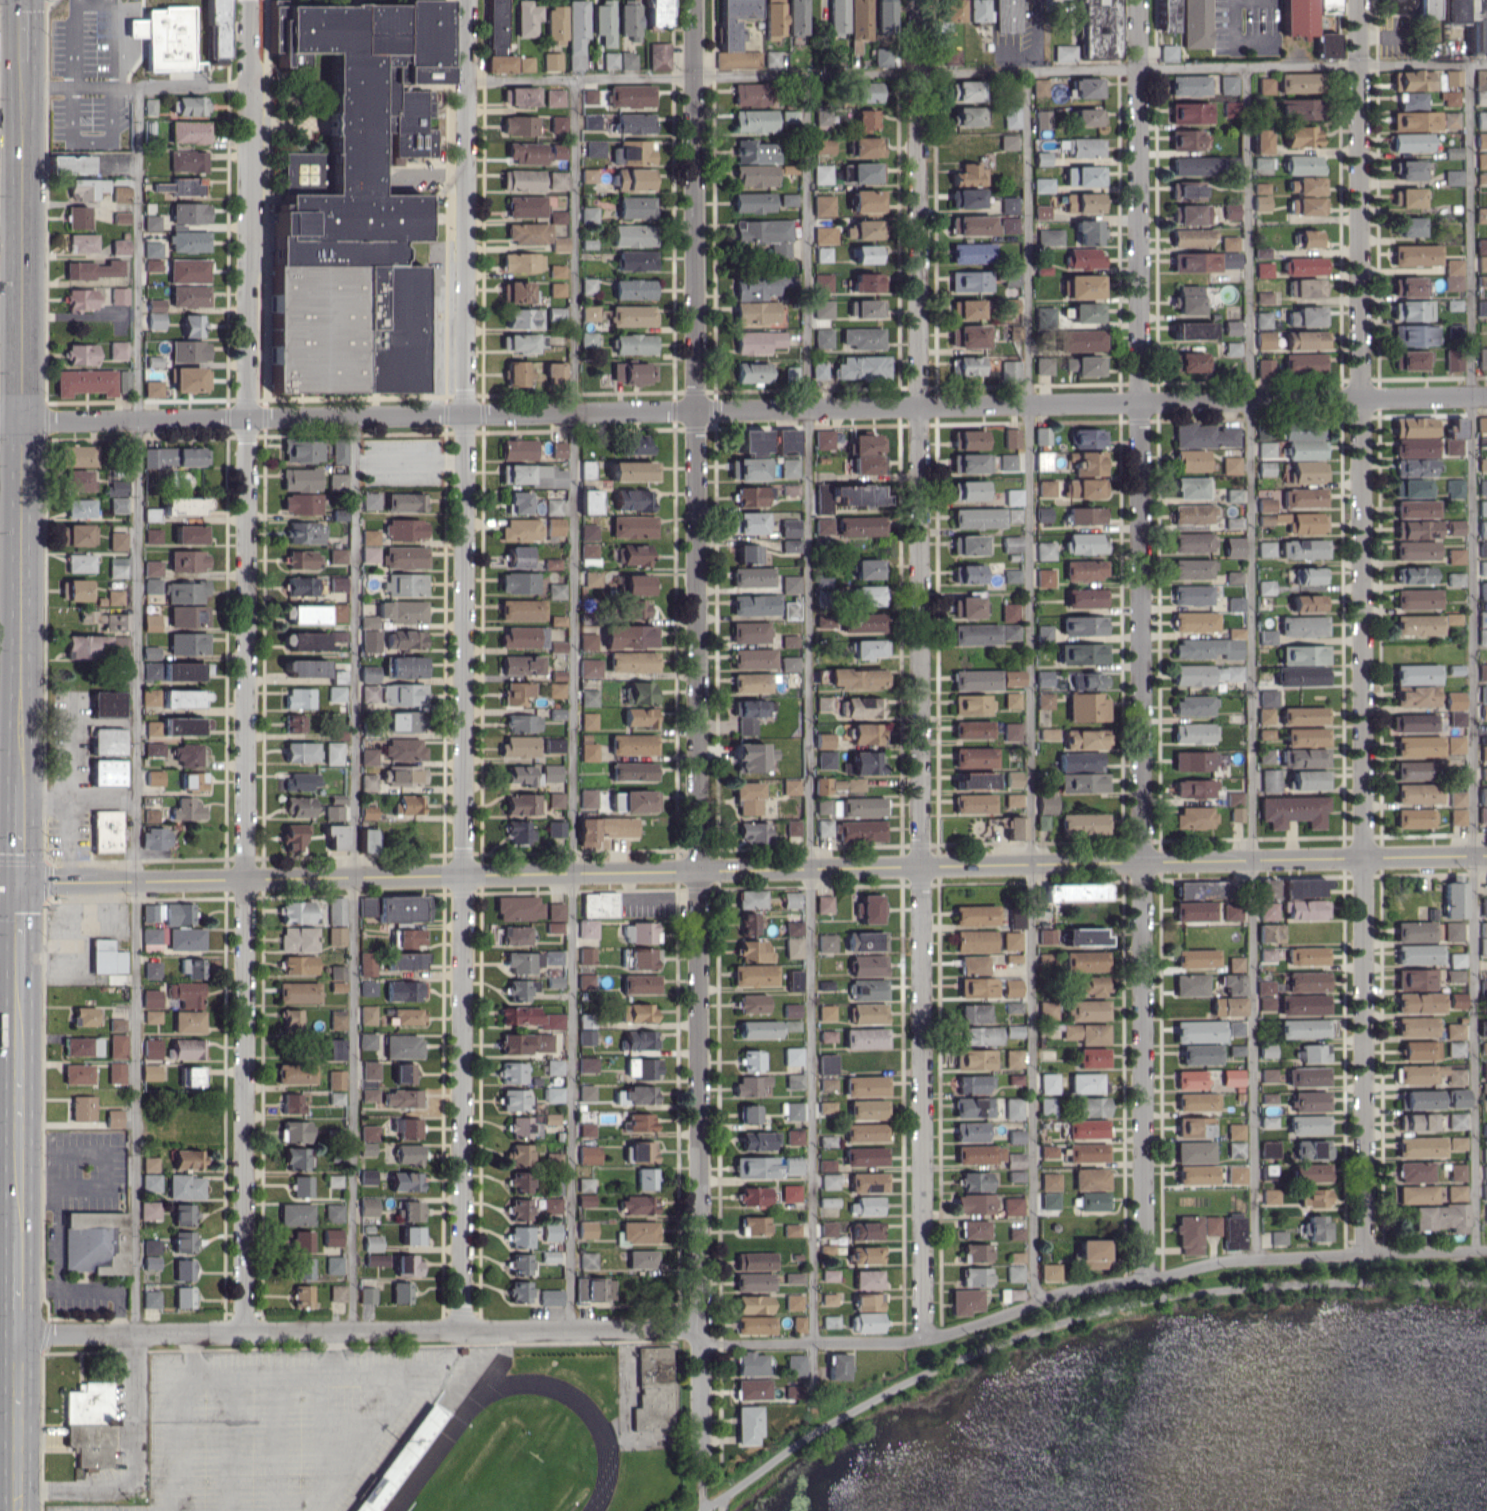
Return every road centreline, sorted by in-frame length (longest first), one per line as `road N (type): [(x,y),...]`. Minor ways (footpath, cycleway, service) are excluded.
road 1 (residential): [(0,416),(1486,395)]
road 2 (residential): [(18,882),(1486,855)]
road 3 (residential): [(694,0),(701,1452)]
road 4 (residential): [(917,0),(924,1338)]
road 5 (residential): [(243,1328),(249,0)]
road 6 (residential): [(468,0),(463,1328)]
road 7 (residential): [(1137,0),(1147,1276)]
road 8 (residential): [(1366,1249),(1357,0)]
road 9 (residential): [(1486,1248),(1234,1259),(1055,1292),(1003,1315),(896,1343),(699,1345)]
road 10 (primary): [(19,785),(24,83)]
road 11 (residential): [(17,1331),(699,1324)]
road 12 (primary): [(18,1242),(18,986)]
road 13 (primary): [(17,1331),(17,1510)]

